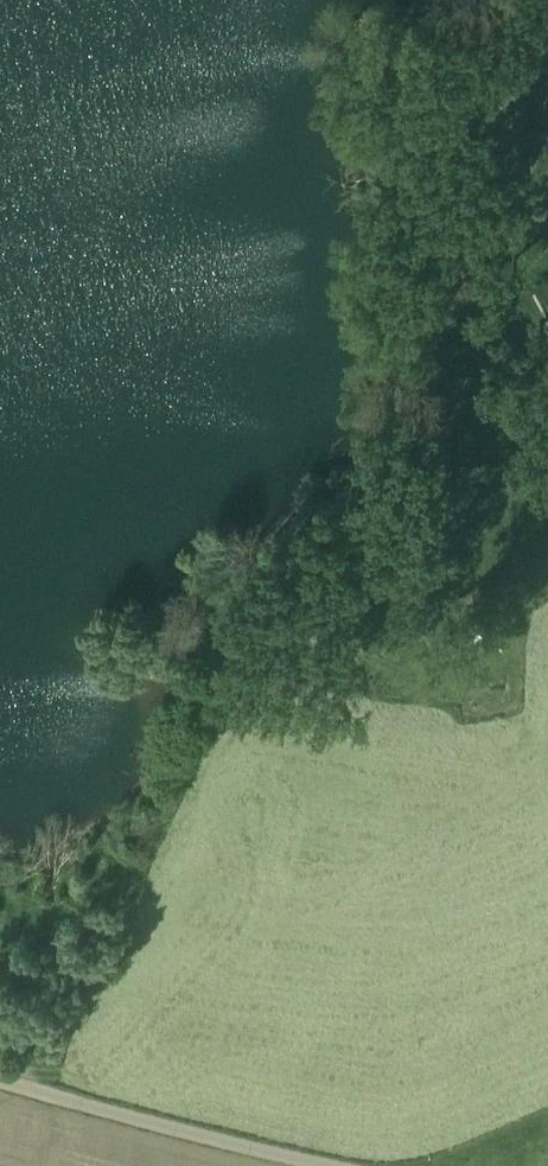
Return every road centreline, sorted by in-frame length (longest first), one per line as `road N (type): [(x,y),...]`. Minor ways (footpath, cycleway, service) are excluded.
road 1 (unclassified): [(0,1072),(371,1165)]

